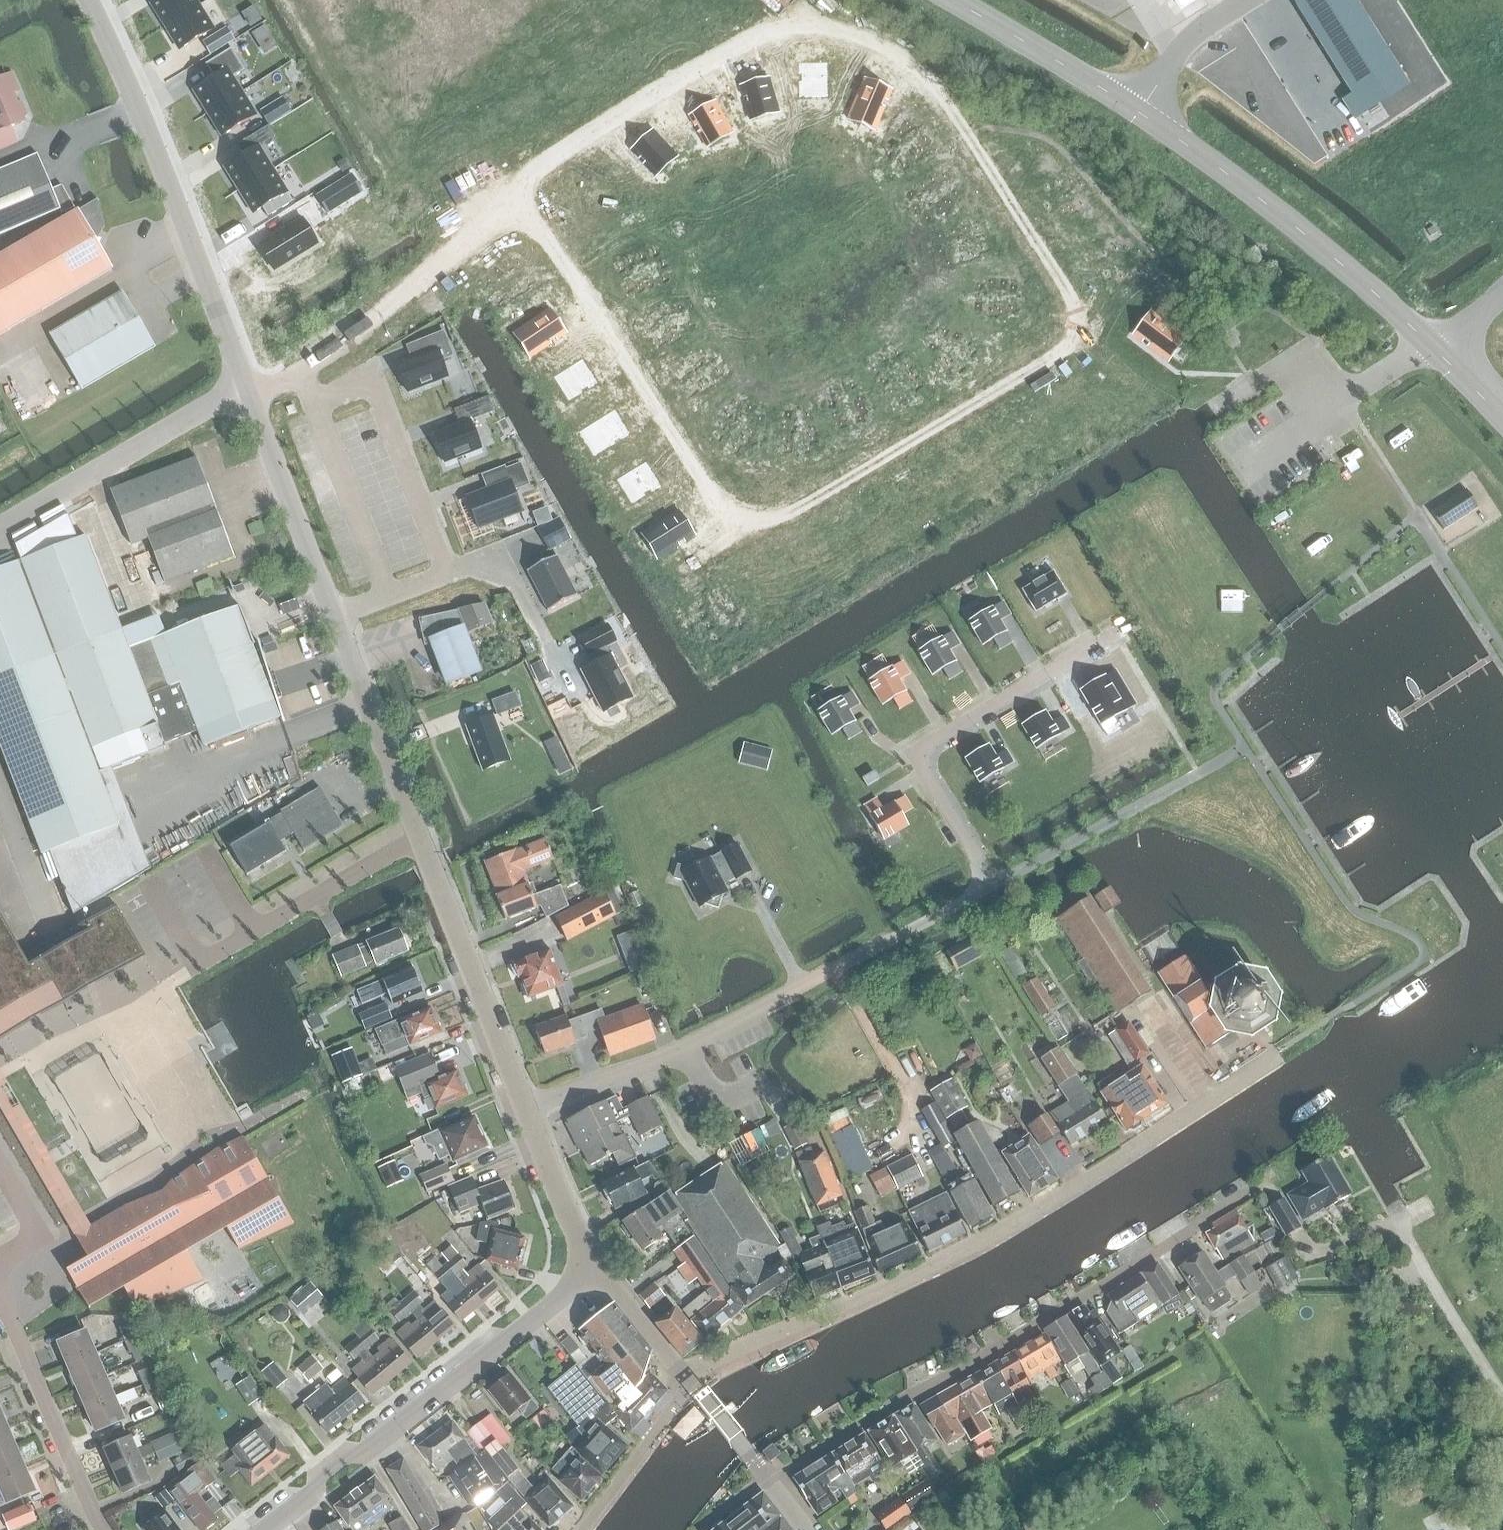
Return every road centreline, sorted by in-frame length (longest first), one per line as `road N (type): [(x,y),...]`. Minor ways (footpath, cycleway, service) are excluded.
road 1 (track): [(516,206),(532,175),(752,39),(806,27),(843,31),(909,64),(940,96),(1065,287),(1078,329),(1058,357),(792,512),(744,517),(707,491),(542,232)]
road 2 (tertiary): [(526,1108),(88,0)]
road 3 (residential): [(690,1380),(753,1343),(975,1246),(1275,1057)]
road 4 (residential): [(771,1482),(1249,1193)]
road 5 (residential): [(526,1108),(688,1046),(996,883)]
road 6 (tertiary): [(257,1529),(594,1266)]
road 7 (residential): [(1121,634),(920,754),(996,883)]
road 8 (secondary): [(1432,345),(1365,284),(1136,111)]
road 9 (residential): [(106,1529),(0,1304)]
road 10 (secondary): [(1136,111),(949,0)]
road 11 (track): [(366,329),(375,314),(516,206)]
road 12 (residential): [(583,1529),(690,1380)]
road 13 (tertiary): [(594,1266),(526,1108)]
road 14 (unclassified): [(1136,111),(1184,43),(1243,0)]
road 15 (tertiary): [(690,1380),(594,1266)]
road 16 (tertiary): [(771,1482),(690,1380)]

